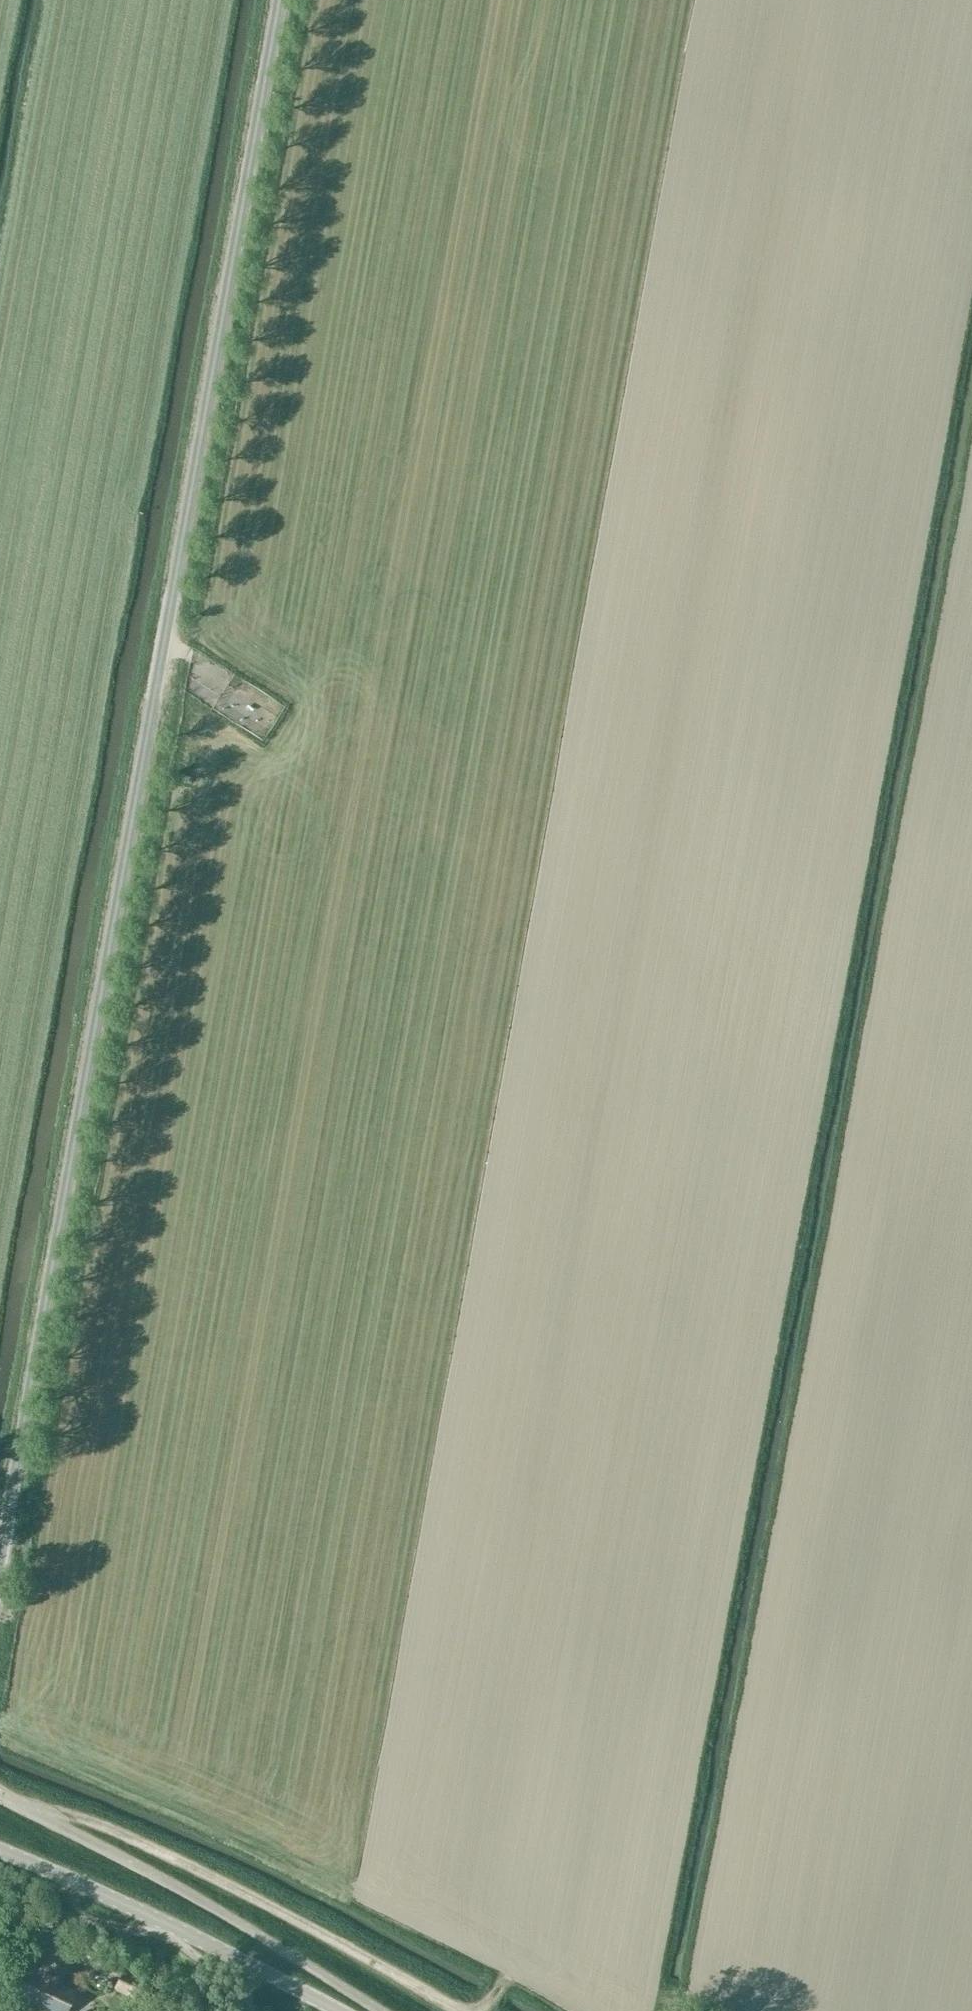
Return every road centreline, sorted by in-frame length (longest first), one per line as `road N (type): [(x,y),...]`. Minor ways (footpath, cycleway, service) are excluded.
road 1 (unclassified): [(0,1534),(269,0)]
road 2 (tertiary): [(383,2010),(198,1897),(0,1790)]
road 3 (tertiary): [(338,2010),(118,1893),(0,1847)]

